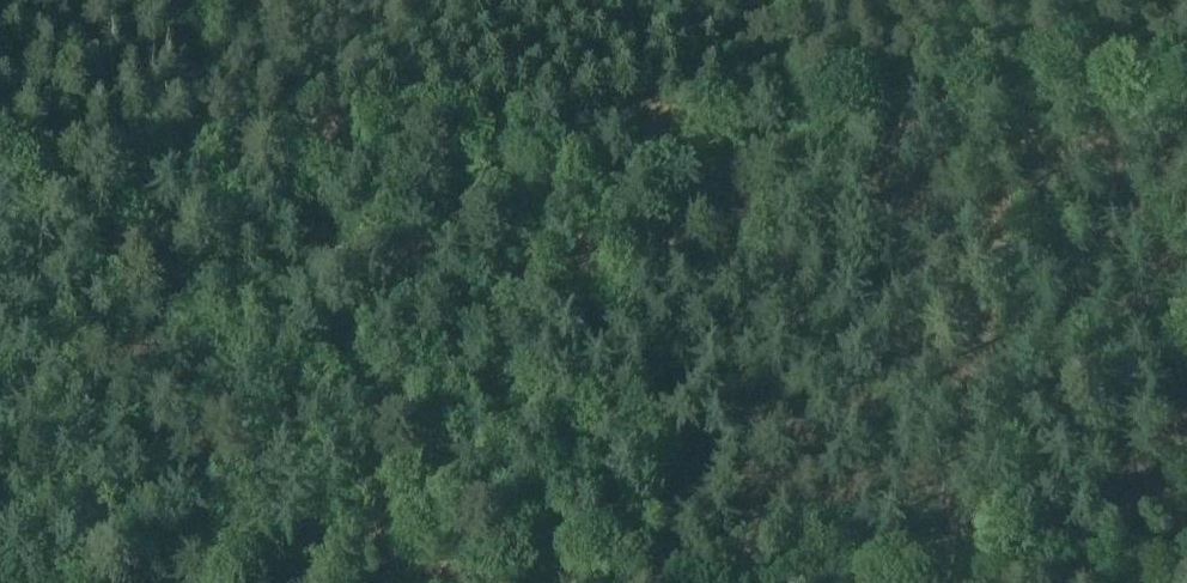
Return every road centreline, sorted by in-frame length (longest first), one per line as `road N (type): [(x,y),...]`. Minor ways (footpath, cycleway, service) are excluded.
road 1 (track): [(109,182),(1186,87)]
road 2 (track): [(0,188),(109,182),(102,336),(125,442),(136,541),(132,582)]
road 3 (track): [(944,582),(1186,554)]

